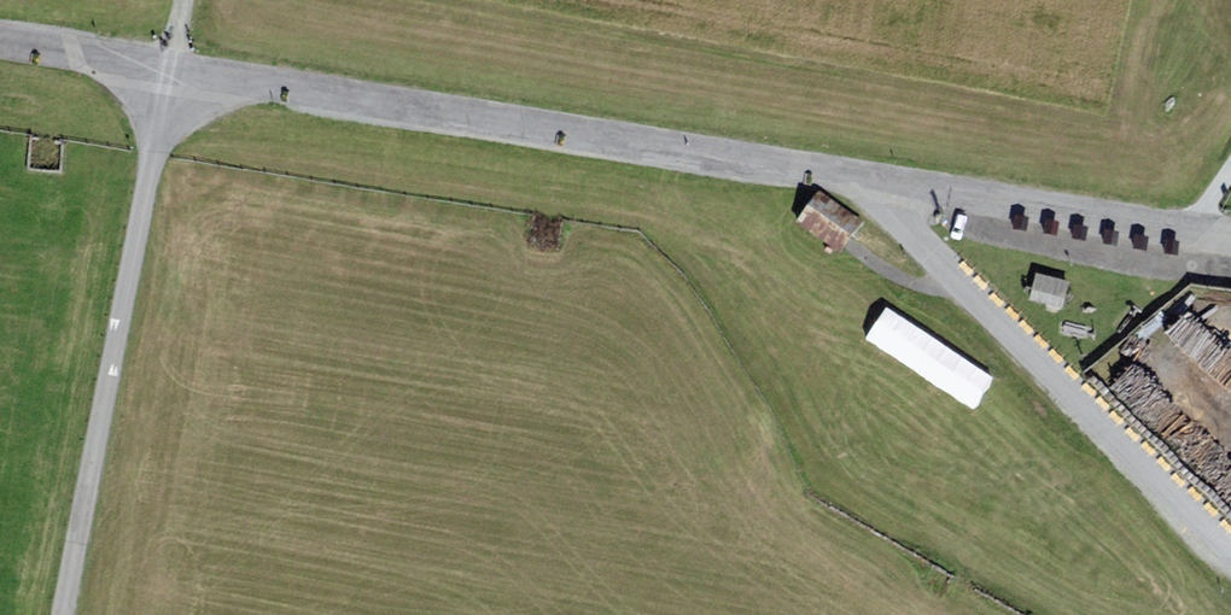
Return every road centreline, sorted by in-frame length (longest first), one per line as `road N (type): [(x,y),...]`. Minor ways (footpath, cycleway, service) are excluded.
road 1 (residential): [(1230,234),(175,73)]
road 2 (residential): [(175,73),(66,614)]
road 3 (track): [(888,185),(885,207),(1230,550)]
road 4 (residential): [(175,73),(0,44)]

